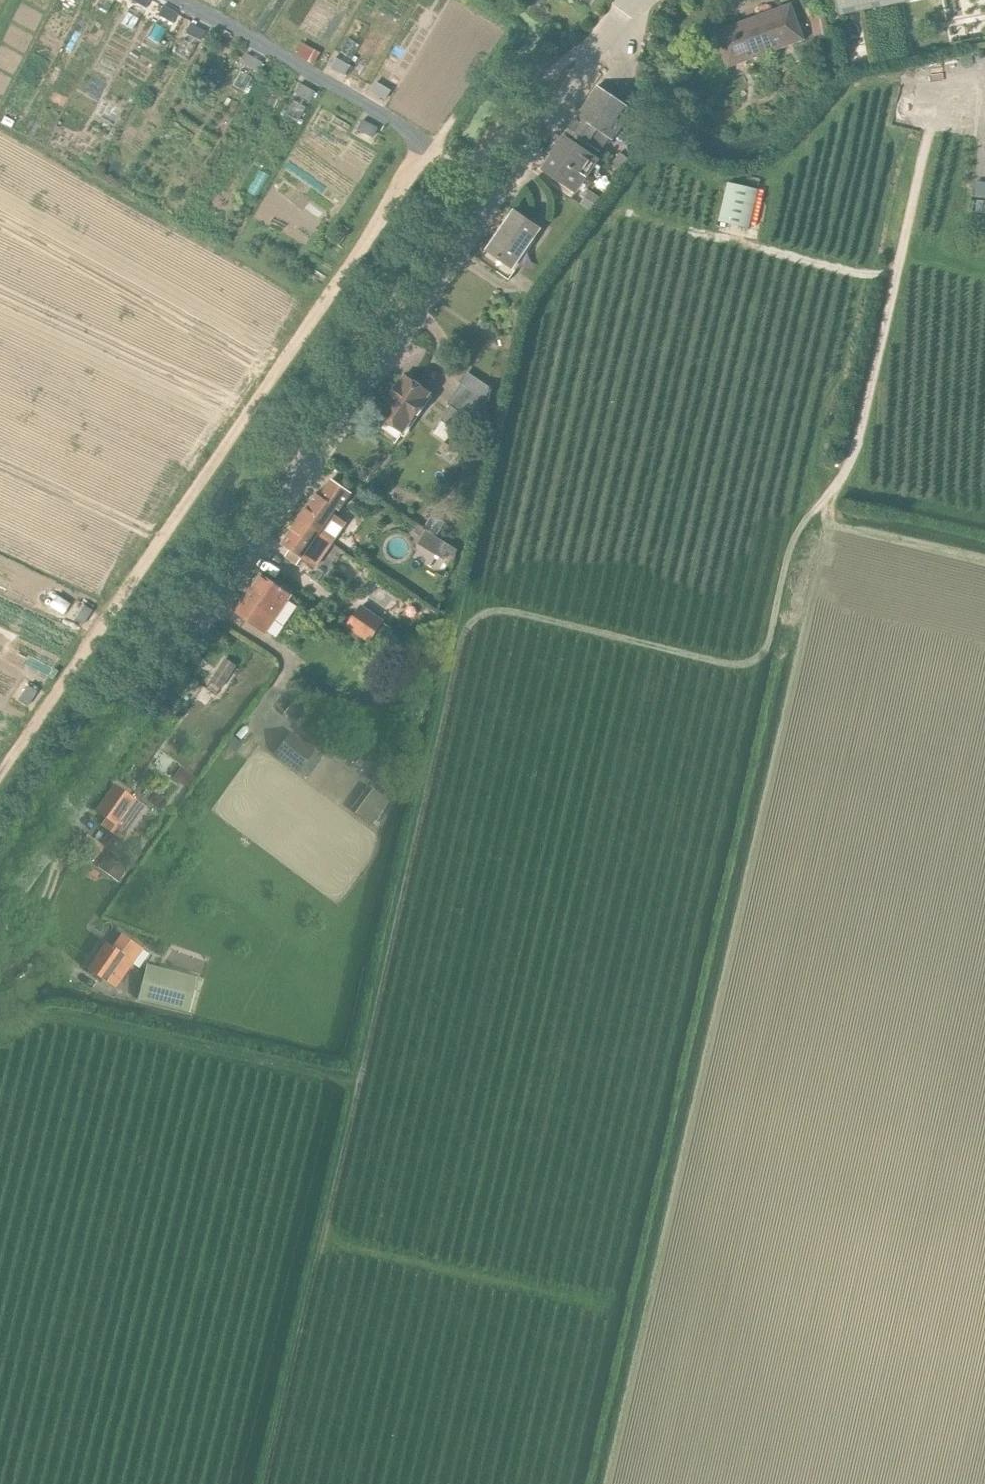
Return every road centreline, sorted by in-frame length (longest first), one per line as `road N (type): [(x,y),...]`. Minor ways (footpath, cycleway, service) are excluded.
road 1 (track): [(942,74),(855,449),(791,548),(762,656),(729,664),(506,611),(468,627),(265,1483)]
road 2 (unclassified): [(0,915),(627,0)]
road 3 (track): [(576,1483),(769,639)]
road 4 (track): [(469,165),(0,862)]
road 5 (track): [(468,627),(468,593),(535,302),(650,146),(711,177),(753,176),(779,162),(850,90),(900,79)]
road 6 (track): [(359,1087),(54,1017),(7,1019)]
road 7 (track): [(0,196),(290,356)]
road 8 (track): [(322,1242),(615,1312)]
road 9 (track): [(614,202),(841,269),(896,273)]
road 10 (track): [(0,467),(129,267)]
road 11 (track): [(472,0),(516,28),(457,113)]
road 12 (track): [(835,485),(984,521)]

